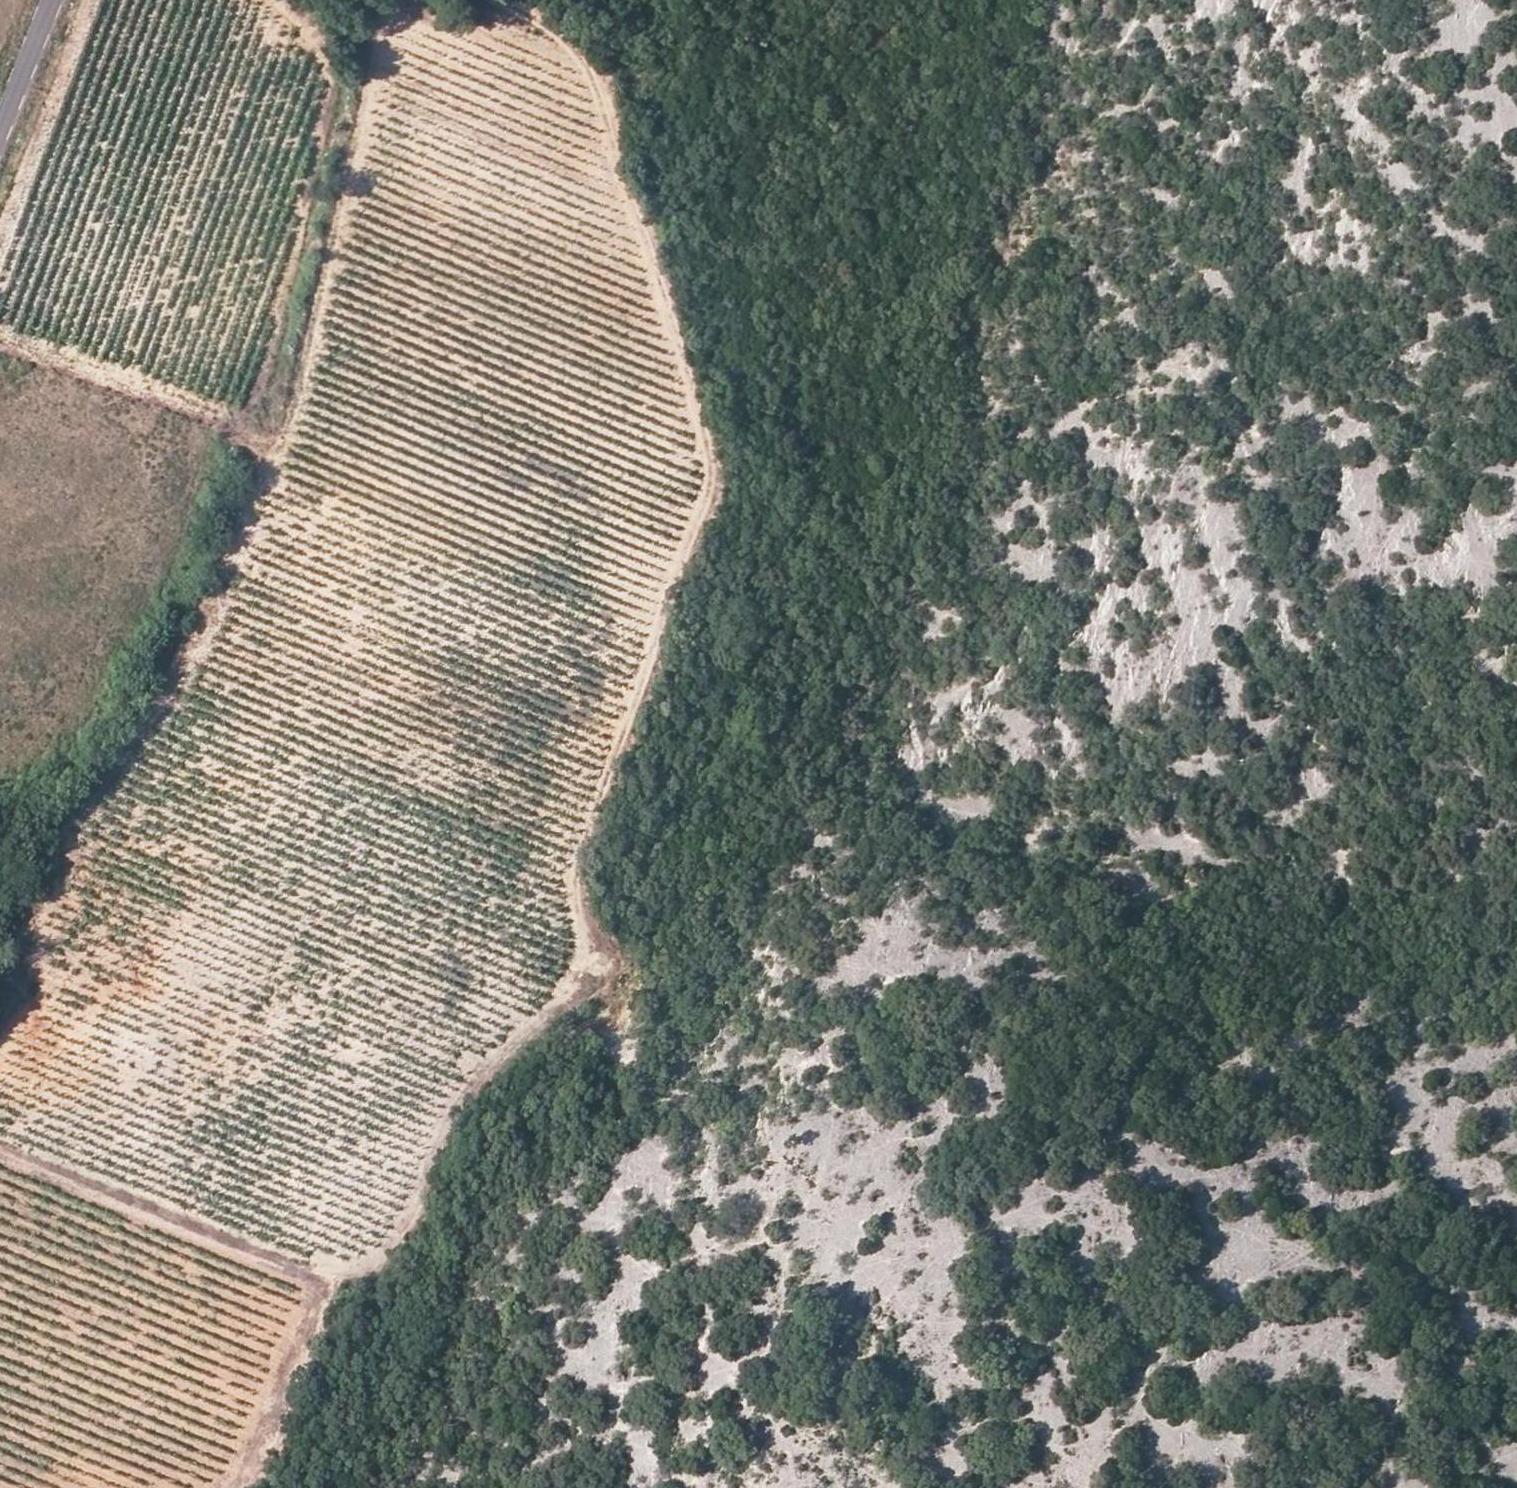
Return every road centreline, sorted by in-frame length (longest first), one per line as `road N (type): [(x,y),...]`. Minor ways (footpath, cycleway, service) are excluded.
road 1 (tertiary): [(0,130),(53,0)]

